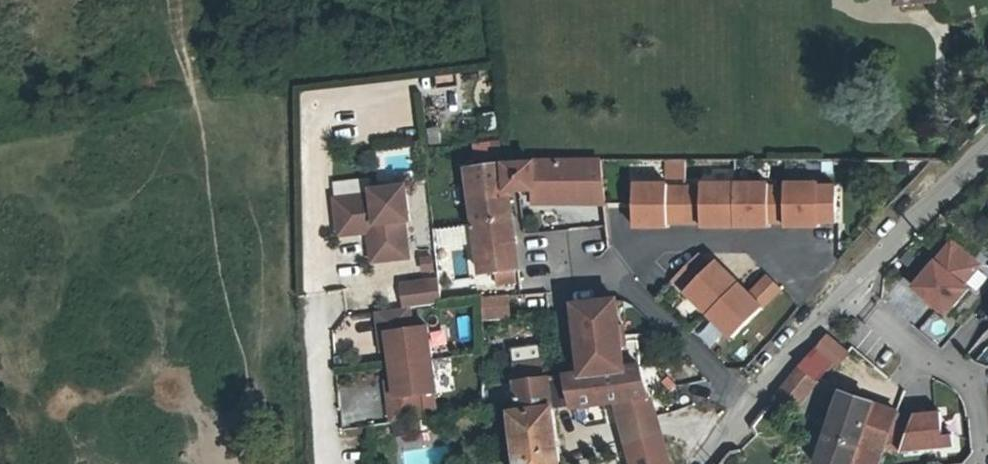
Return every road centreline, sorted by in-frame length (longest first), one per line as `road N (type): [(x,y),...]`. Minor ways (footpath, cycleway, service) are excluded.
road 1 (residential): [(741,405),(616,272),(639,247),(762,244),(800,272)]
road 2 (residential): [(741,405),(987,145)]
road 3 (residential): [(327,463),(316,301)]

